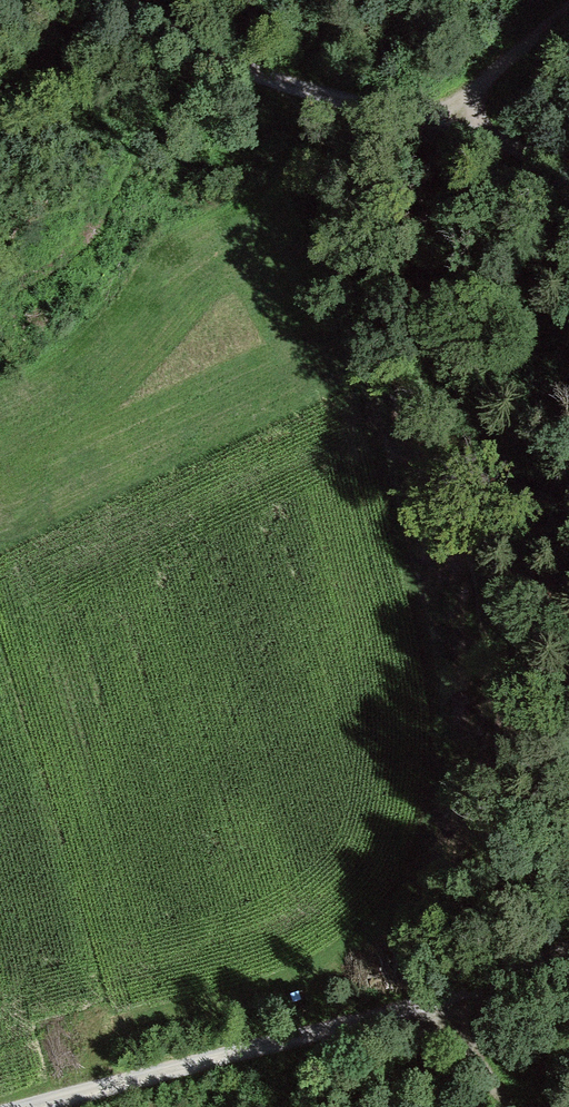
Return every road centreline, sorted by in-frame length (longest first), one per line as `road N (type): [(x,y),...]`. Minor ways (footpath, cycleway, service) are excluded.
road 1 (track): [(568,948),(351,1019),(32,1106)]
road 2 (track): [(111,0),(228,63),(568,166)]
road 3 (track): [(302,88),(311,118),(355,177),(397,257),(405,287),(406,326),(394,357),(351,402)]
road 4 (track): [(568,6),(439,127)]
road 5 (track): [(425,995),(510,1106)]

